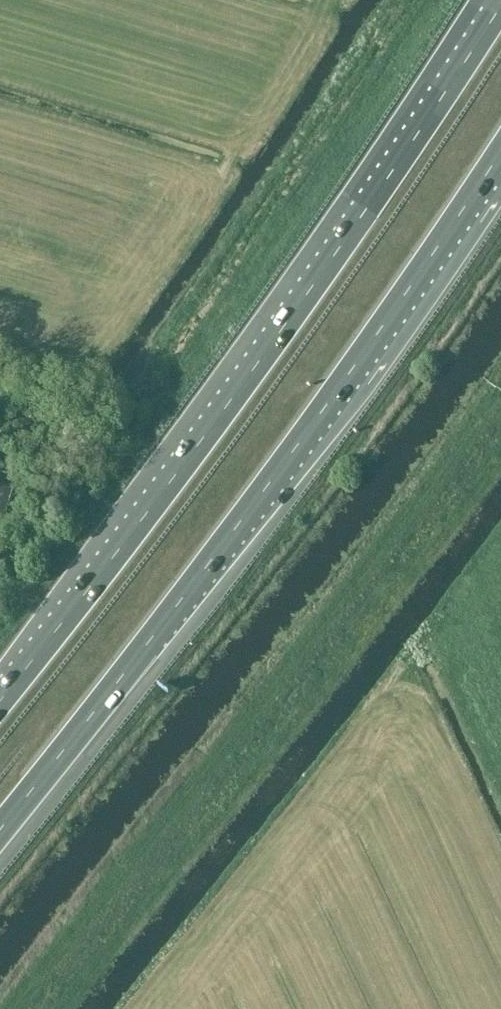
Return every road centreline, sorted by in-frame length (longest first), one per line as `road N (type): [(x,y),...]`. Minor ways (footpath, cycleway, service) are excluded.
road 1 (motorway): [(500,5),(301,304),(0,700)]
road 2 (motorway): [(0,825),(359,359),(500,149)]

